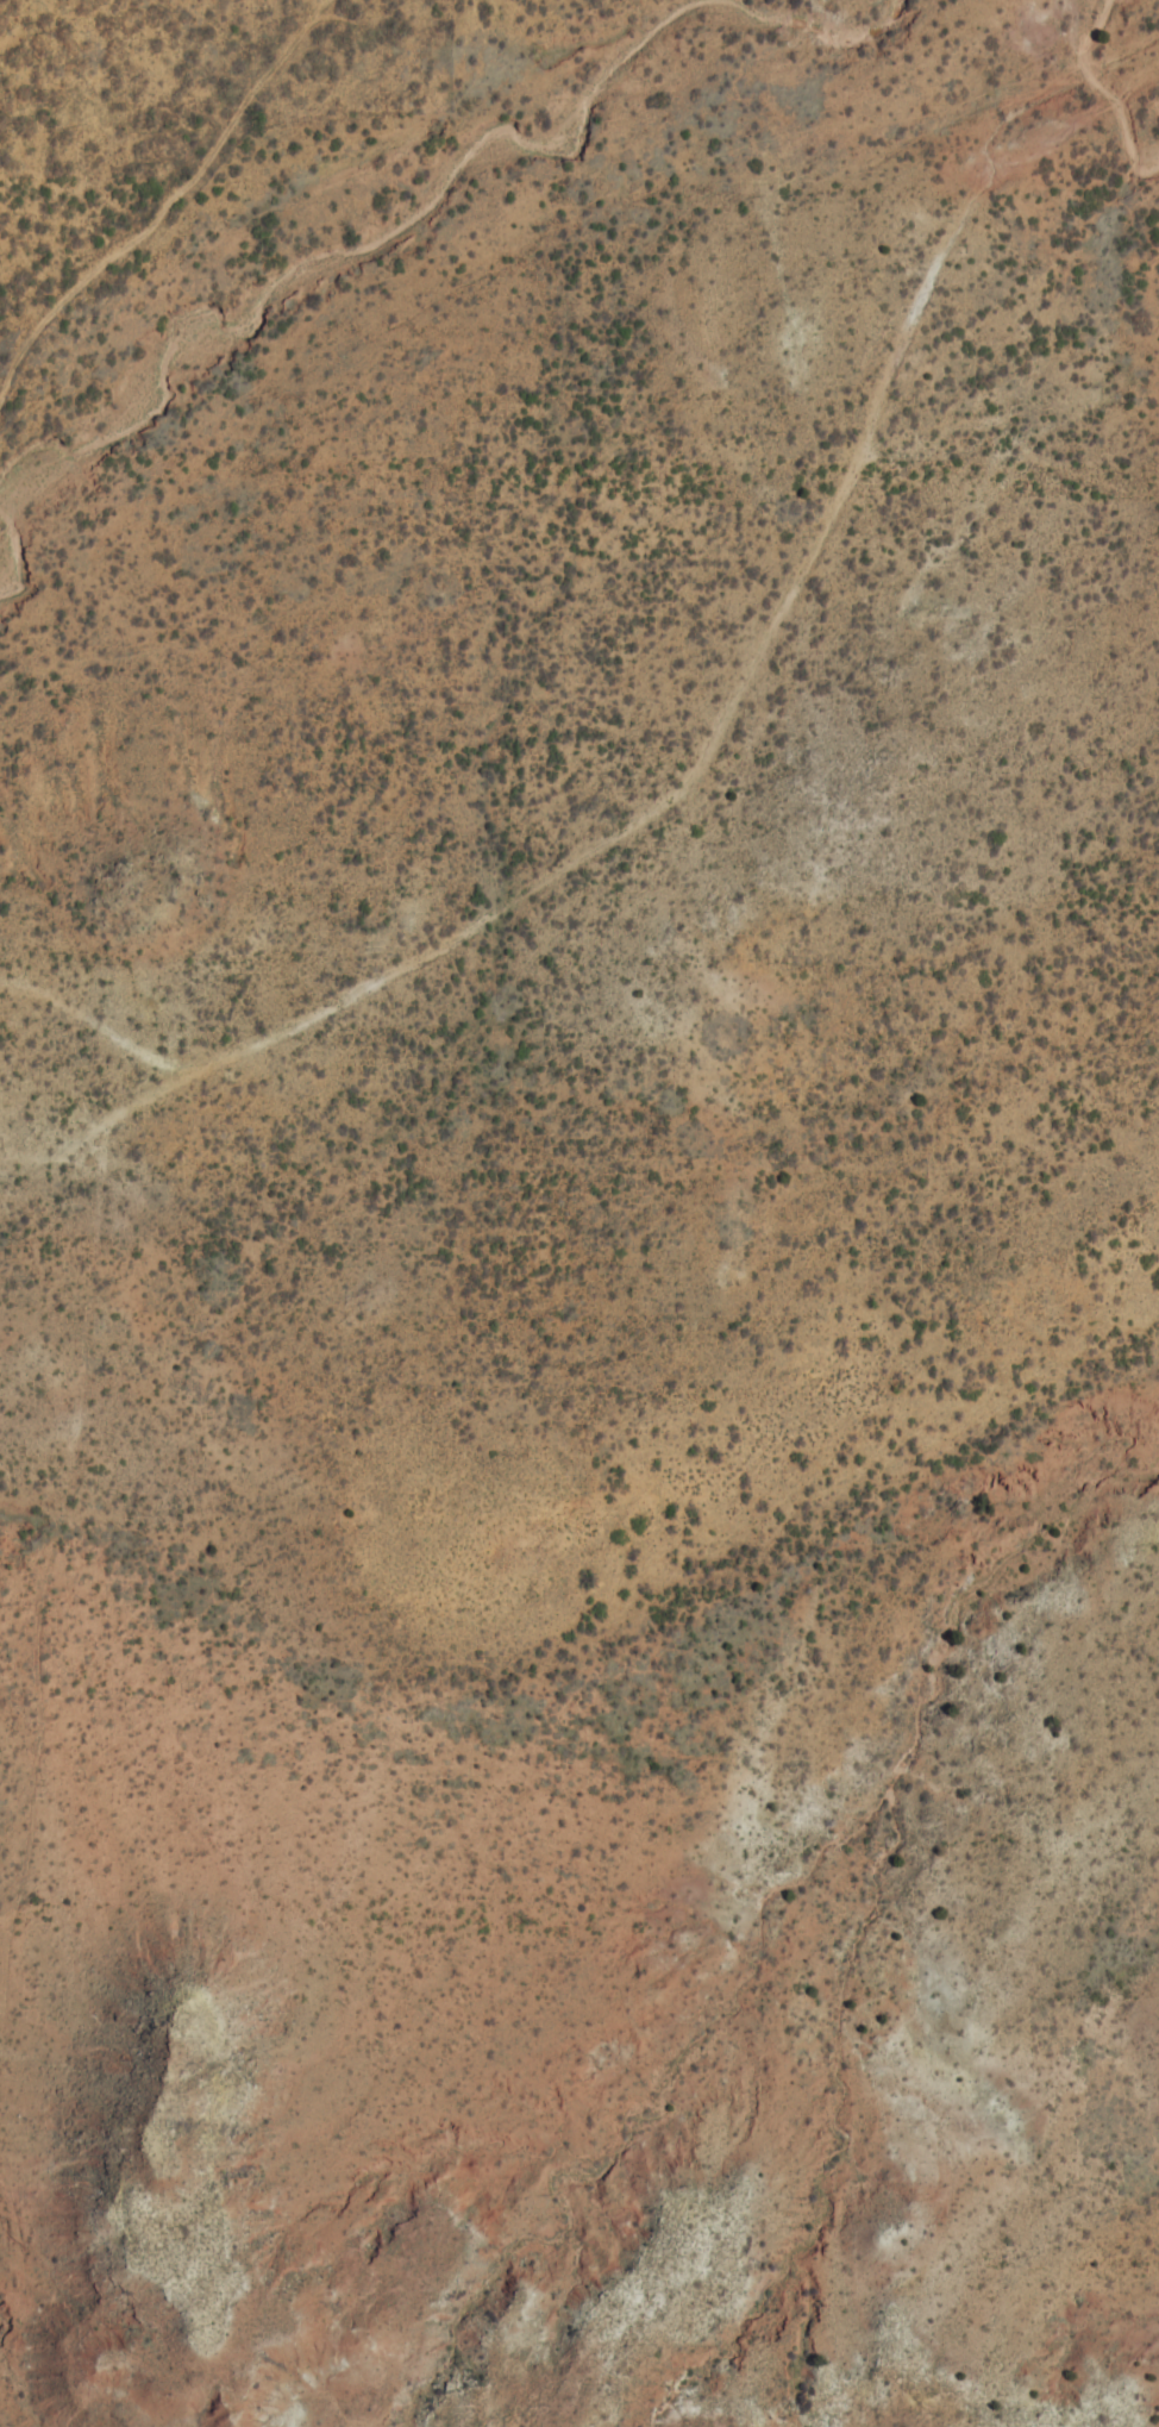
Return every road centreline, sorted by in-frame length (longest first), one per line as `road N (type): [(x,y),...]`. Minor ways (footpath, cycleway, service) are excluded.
road 1 (residential): [(0,372),(69,277),(243,121),(358,0)]

